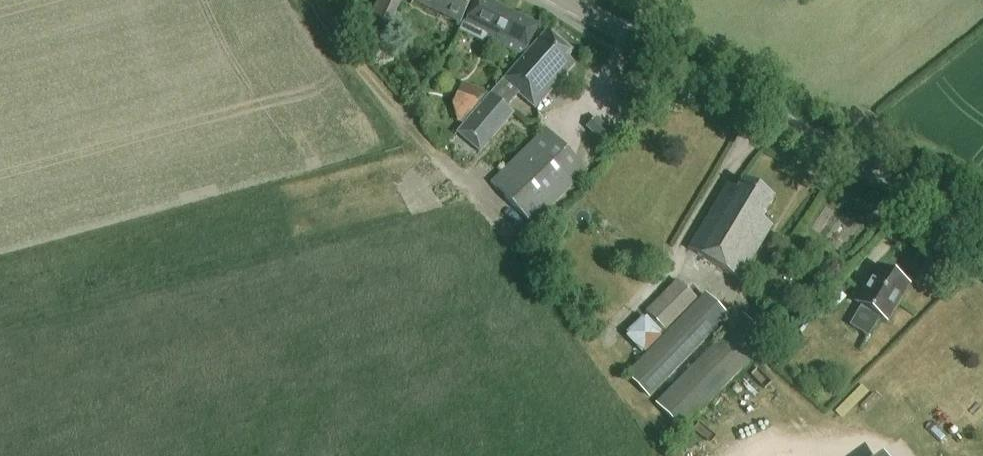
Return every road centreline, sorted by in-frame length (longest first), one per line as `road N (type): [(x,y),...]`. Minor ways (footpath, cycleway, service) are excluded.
road 1 (tertiary): [(982,228),(562,0)]

